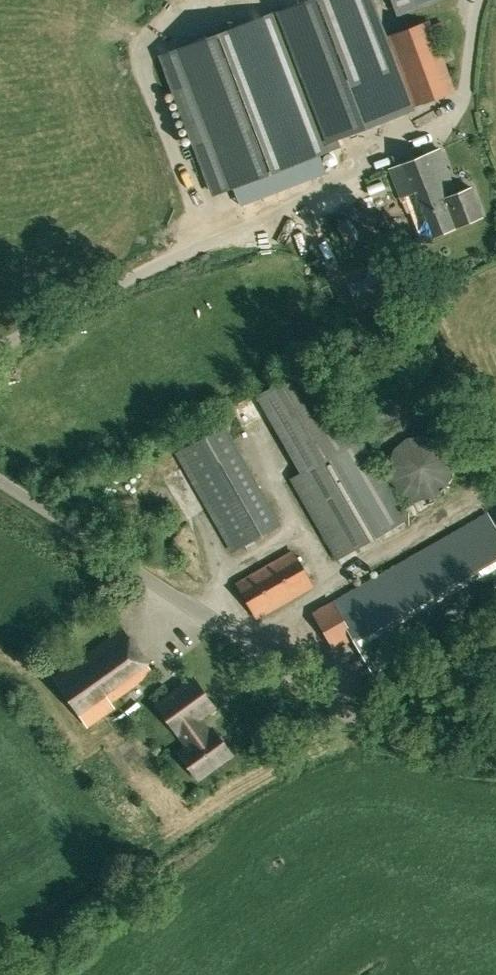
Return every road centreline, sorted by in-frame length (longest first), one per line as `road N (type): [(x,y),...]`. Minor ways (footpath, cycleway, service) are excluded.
road 1 (unclassified): [(495,761),(416,746),(353,720),(0,478)]

